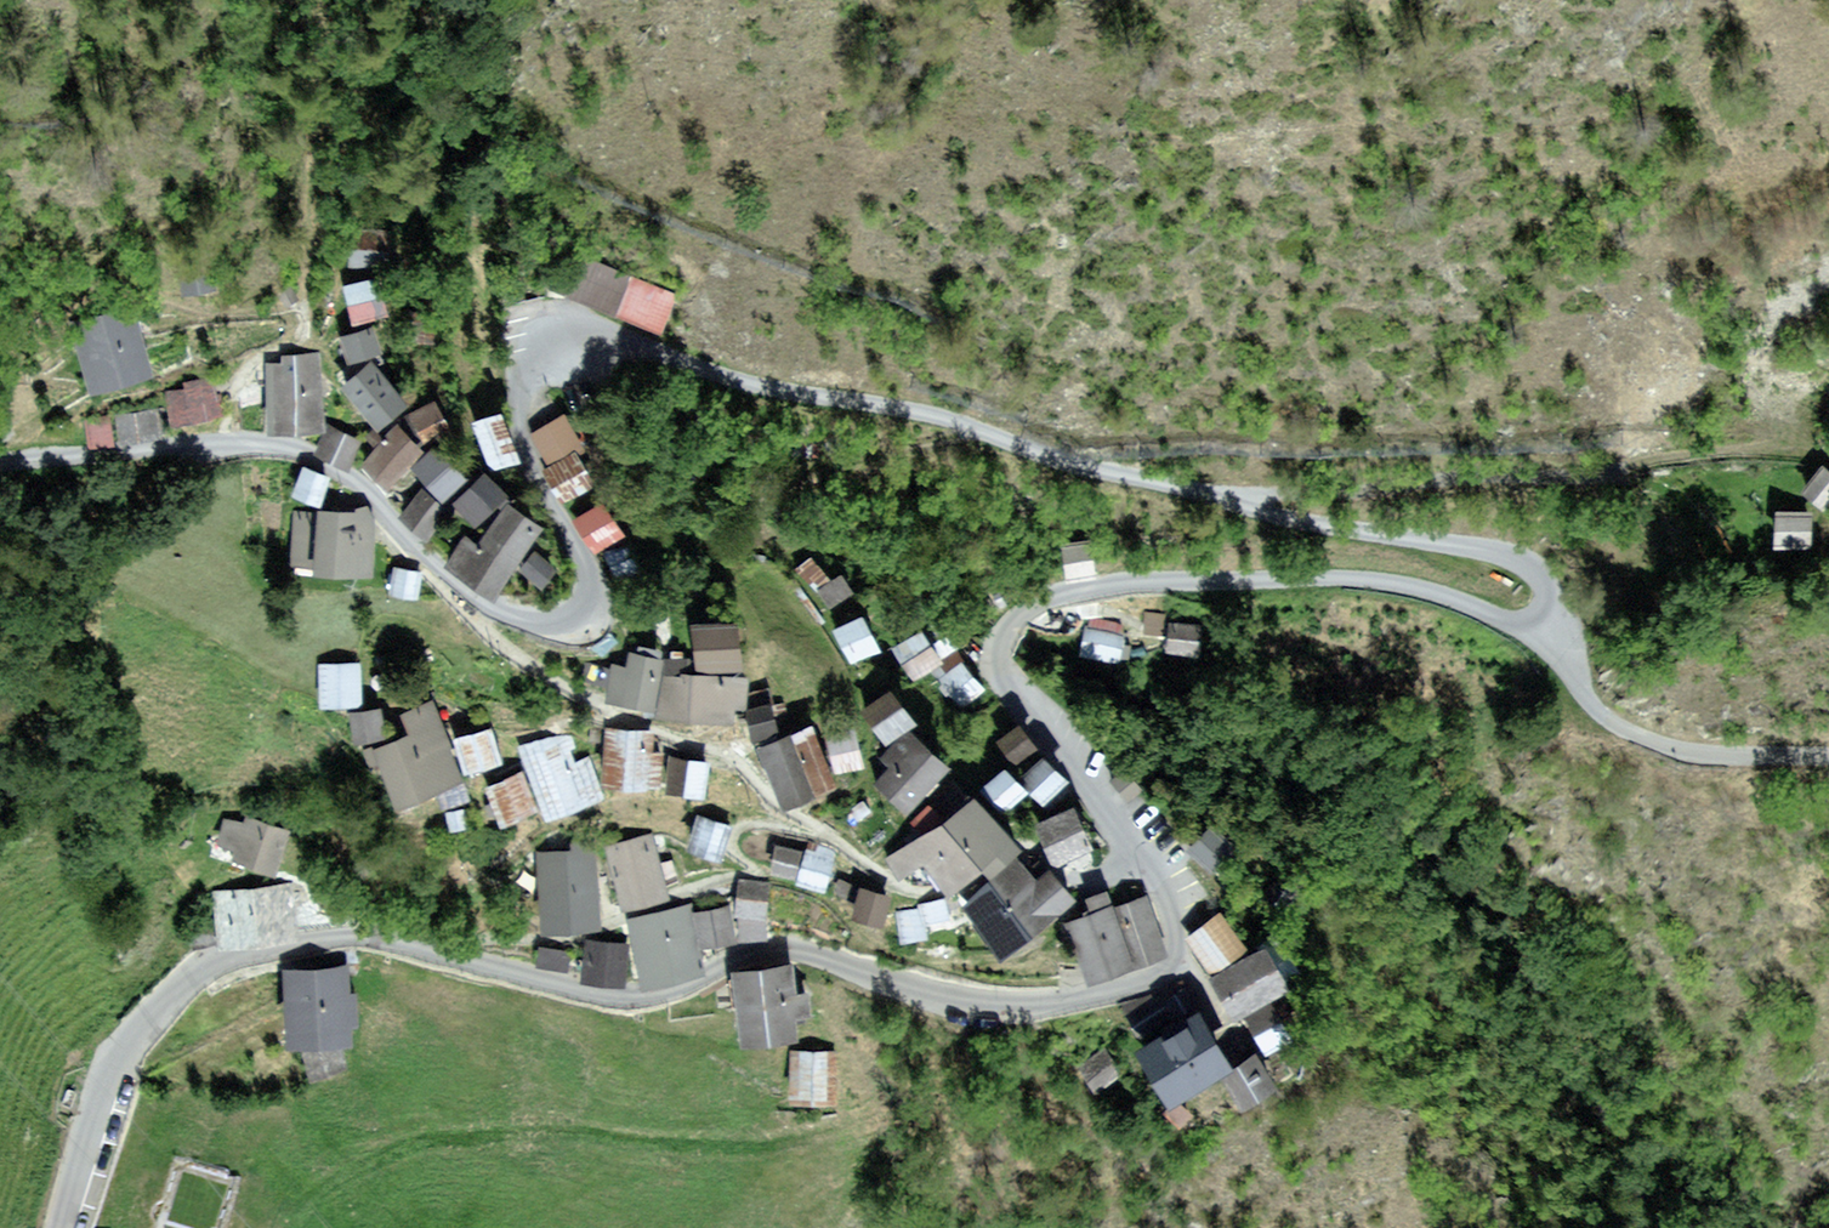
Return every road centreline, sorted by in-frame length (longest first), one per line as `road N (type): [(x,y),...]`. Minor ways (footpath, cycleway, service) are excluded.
road 1 (residential): [(1555,651),(1567,638),(1560,593),(1521,563),(1155,484),(960,418),(706,377),(580,333),(542,336),(525,369),(534,412),(601,565),(604,605),(588,622),(532,621),(486,604),(427,568),(371,494),(309,454),(234,447),(53,460)]
road 2 (residential): [(65,1227),(112,1070),(172,996),(230,961),(310,945),(417,948),(655,998),(716,990),(802,953),(892,964),(975,1000),(1096,1018),(1235,963),(1234,923),(1217,882),(1186,853)]
road 3 (residential): [(1186,853),(1095,751),(1020,695),(1005,673),(1006,651),(1025,617),(1110,584),(1419,585),(1518,621),(1555,651)]
road 4 (residential): [(1555,651),(1621,728),(1704,756),(1777,756)]
road 5 (track): [(234,447),(242,399),(264,352),(303,339),(303,315)]

